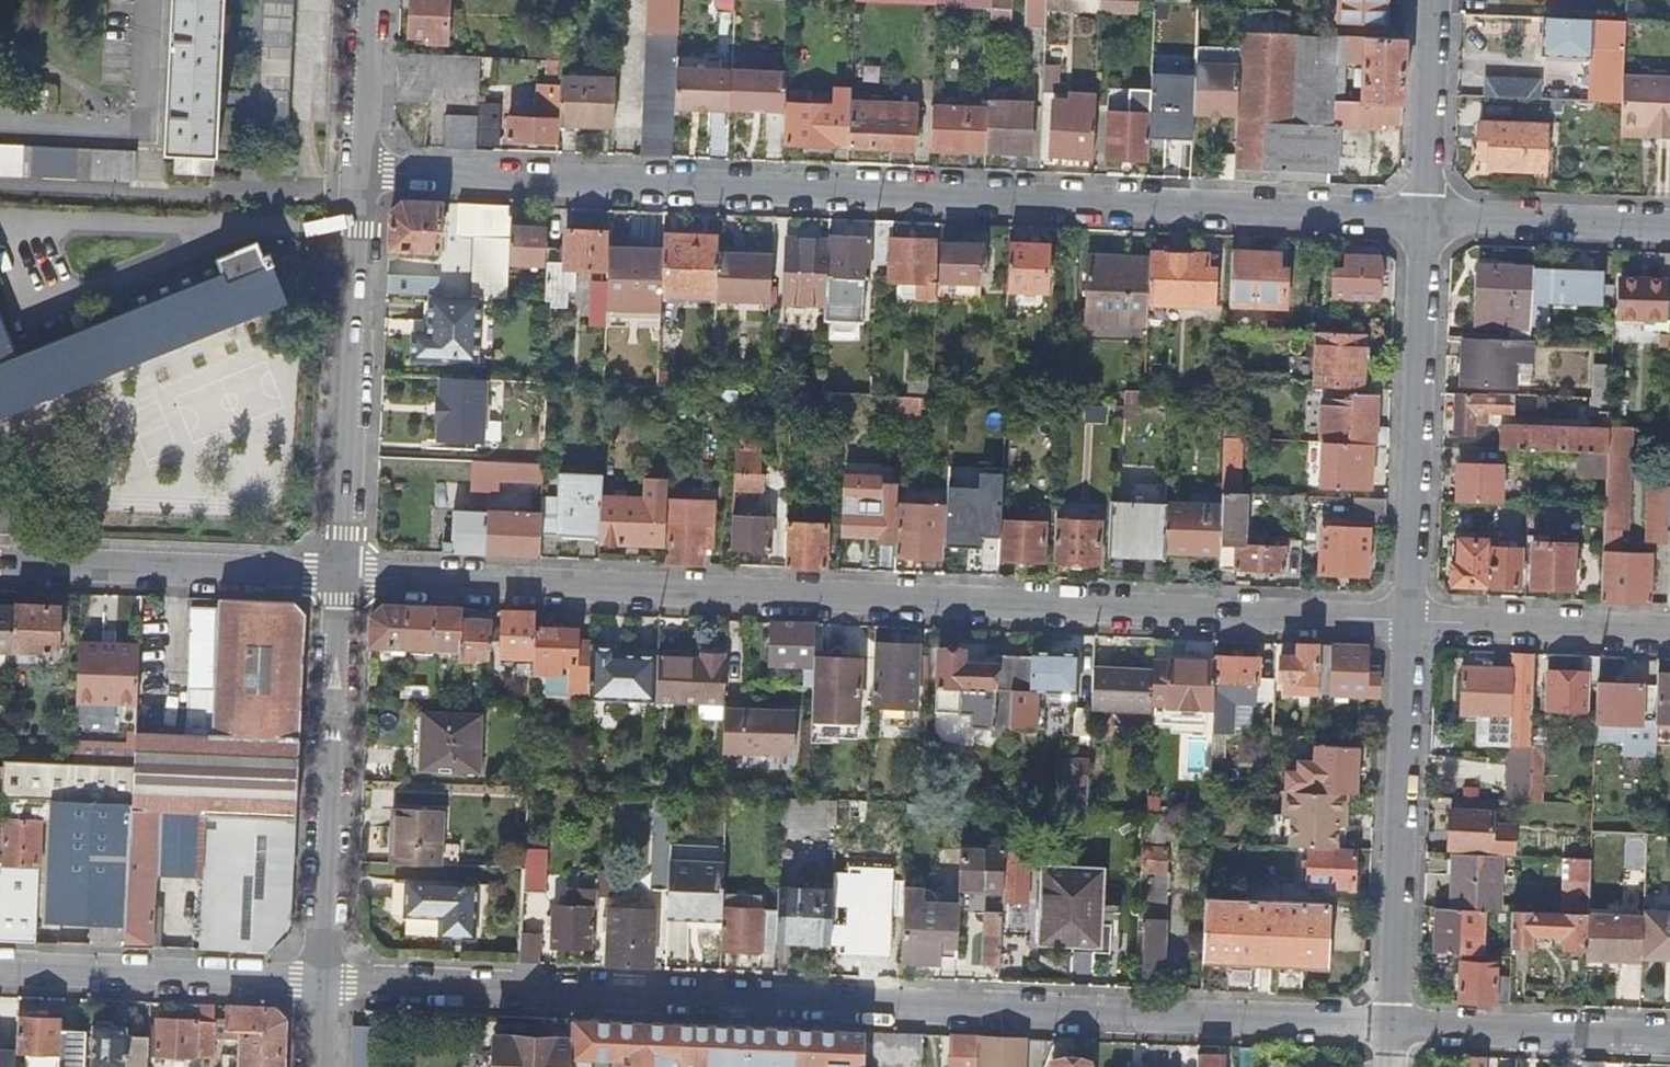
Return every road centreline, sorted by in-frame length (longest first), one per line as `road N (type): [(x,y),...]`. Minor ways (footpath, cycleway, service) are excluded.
road 1 (residential): [(1393,1028),(322,982)]
road 2 (residential): [(340,577),(1411,621)]
road 3 (residential): [(359,171),(1426,216)]
road 4 (residential): [(1411,621),(1393,1028)]
road 5 (residential): [(340,577),(359,171)]
road 6 (residential): [(322,982),(340,577)]
road 7 (residential): [(1426,216),(1411,621)]
road 8 (residential): [(340,577),(0,570)]
road 9 (residential): [(322,982),(0,968)]
road 10 (residential): [(1669,1039),(1393,1028)]
road 11 (residential): [(1411,621),(1669,632)]
road 12 (residential): [(1426,216),(1669,226)]
road 13 (residential): [(1435,0),(1426,216)]
road 14 (residential): [(359,171),(368,0)]

